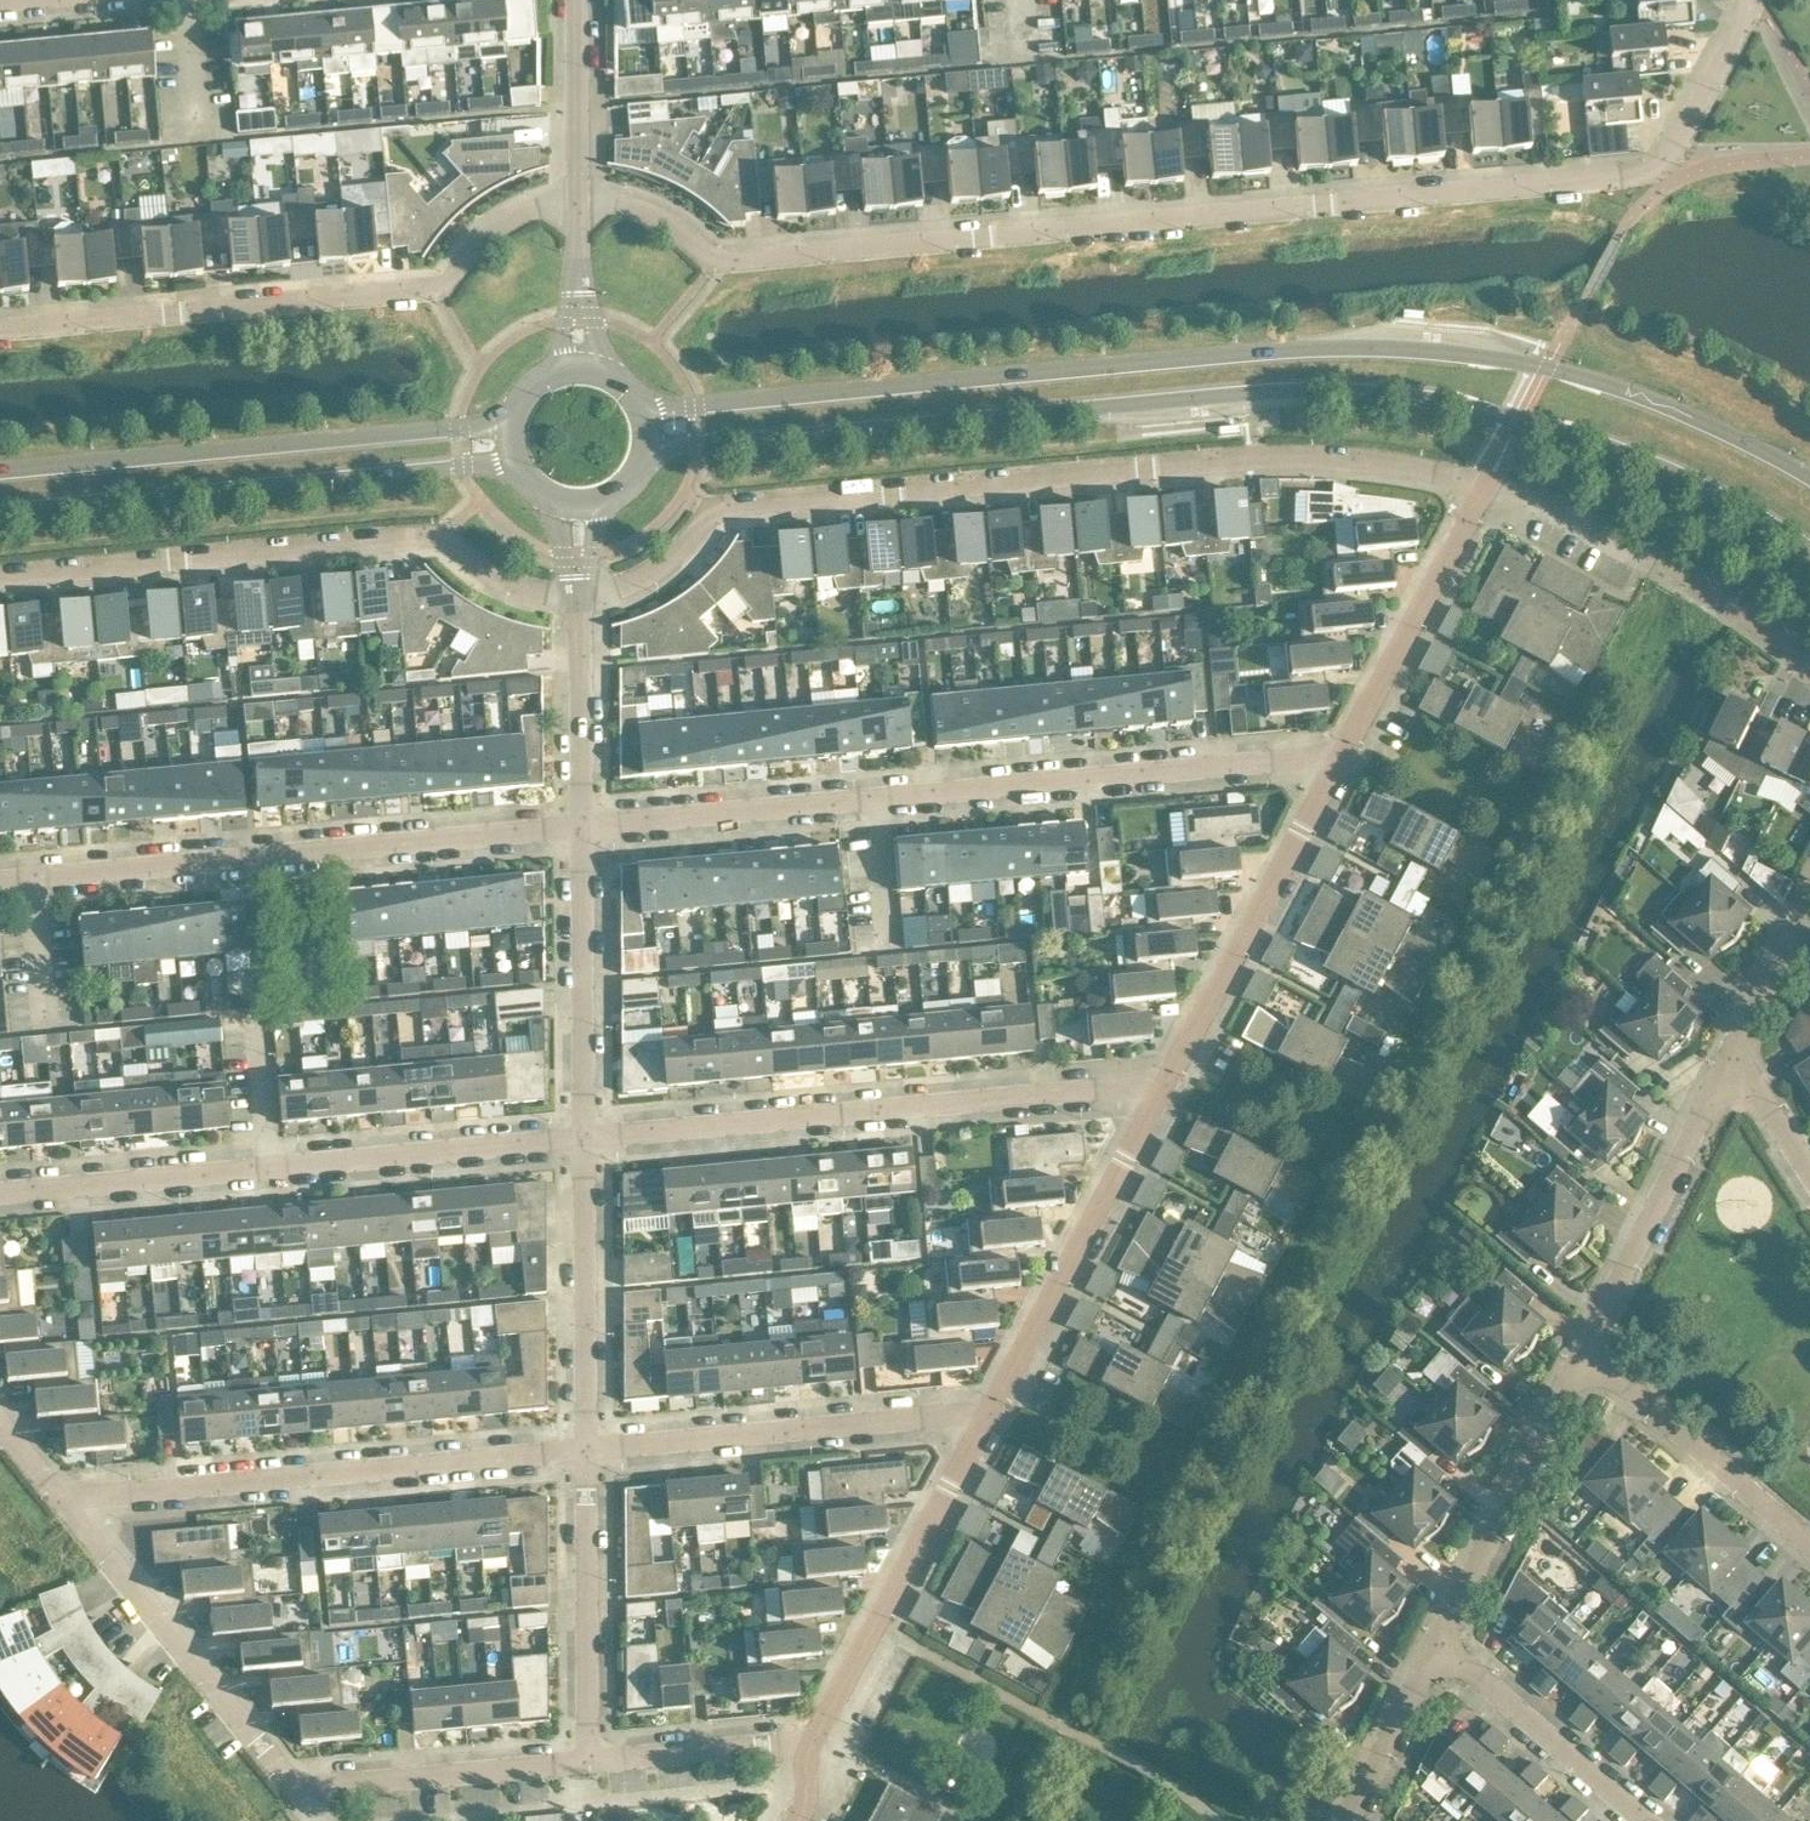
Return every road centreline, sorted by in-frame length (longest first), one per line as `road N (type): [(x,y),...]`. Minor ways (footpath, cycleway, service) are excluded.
road 1 (residential): [(577,198),(657,209),(713,253),(1642,175),(1671,152),(1747,0)]
road 2 (tertiary): [(1809,486),(1659,407),(1550,372),(1410,352),(1281,354),(647,410)]
road 3 (tertiary): [(654,452),(1292,391),(1520,424),(1636,463),(1809,554)]
road 4 (residential): [(577,603),(614,597),(656,574),(722,509),(1271,458),(1392,463),(1484,487)]
road 5 (residential): [(1338,759),(579,831)]
road 6 (residential): [(0,330),(421,290),(498,221),(542,201),(577,198)]
road 7 (residential): [(0,582),(443,539),(487,577),(526,596),(577,603)]
road 8 (residential): [(0,1198),(583,1142)]
road 9 (residential): [(583,1142),(1163,1086)]
road 10 (residential): [(579,831),(0,886)]
road 11 (residential): [(60,1500),(585,1451)]
road 12 (tertiary): [(0,504),(512,466)]
road 13 (tertiary): [(510,424),(0,471)]
road 14 (residential): [(585,1451),(988,1413)]
road 15 (residential): [(296,1792),(60,1500)]
road 16 (residential): [(988,1413),(1163,1086)]
road 17 (residential): [(1163,1086),(1338,759)]
road 18 (residential): [(813,1739),(988,1413)]
road 19 (residential): [(1585,1352),(1732,1056)]
road 20 (residential): [(1439,1638),(1585,1352)]
road 21 (residential): [(583,1142),(579,831)]
road 22 (residential): [(588,1762),(585,1451)]
road 23 (residential): [(585,1451),(583,1142)]
road 24 (residential): [(1338,759),(1484,487)]
road 25 (residential): [(1809,1545),(1585,1352)]
road 26 (residential): [(588,1762),(296,1792)]
road 27 (residential): [(1647,1820),(1439,1638)]
road 28 (residential): [(579,831),(577,603)]
road 29 (residential): [(813,1739),(588,1762)]
road 30 (residential): [(1484,487),(1689,576)]
road 31 (residential): [(1350,1820),(1439,1638)]
road 32 (residential): [(577,198),(575,0)]
road 33 (residential): [(1732,1056),(1809,900)]
road 34 (residential): [(577,368),(577,198)]
road 35 (residential): [(1809,667),(1689,576)]
road 36 (residential): [(1809,1177),(1732,1056)]

